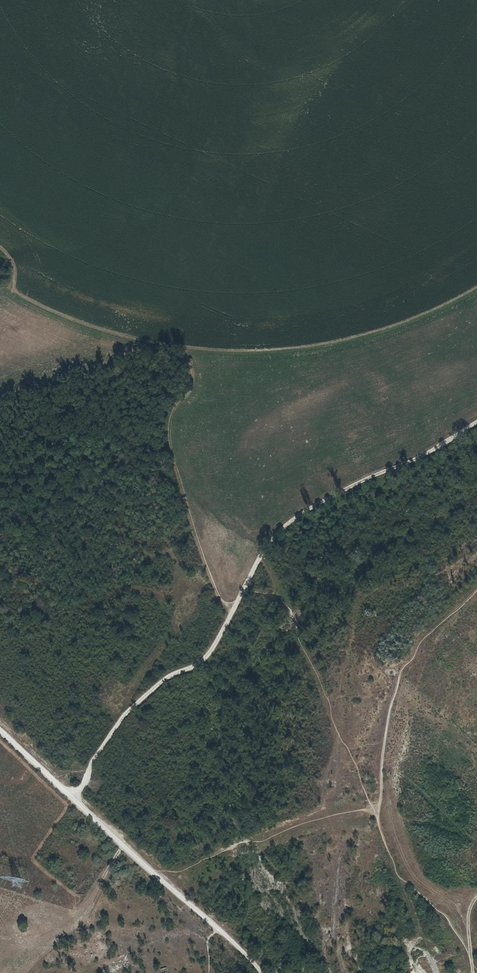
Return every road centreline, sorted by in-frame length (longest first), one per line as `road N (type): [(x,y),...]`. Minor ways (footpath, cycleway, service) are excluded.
road 1 (track): [(242,591),(276,534),(301,513),(476,423)]
road 2 (track): [(262,972),(70,797)]
road 3 (track): [(70,797),(117,724),(167,675),(211,652),(233,607)]
road 4 (track): [(373,808),(157,872)]
road 5 (track): [(122,845),(76,924),(48,937),(0,939)]
road 6 (track): [(0,297),(146,349)]
road 7 (track): [(146,349),(0,397)]
road 8 (track): [(473,972),(445,915),(400,879)]

